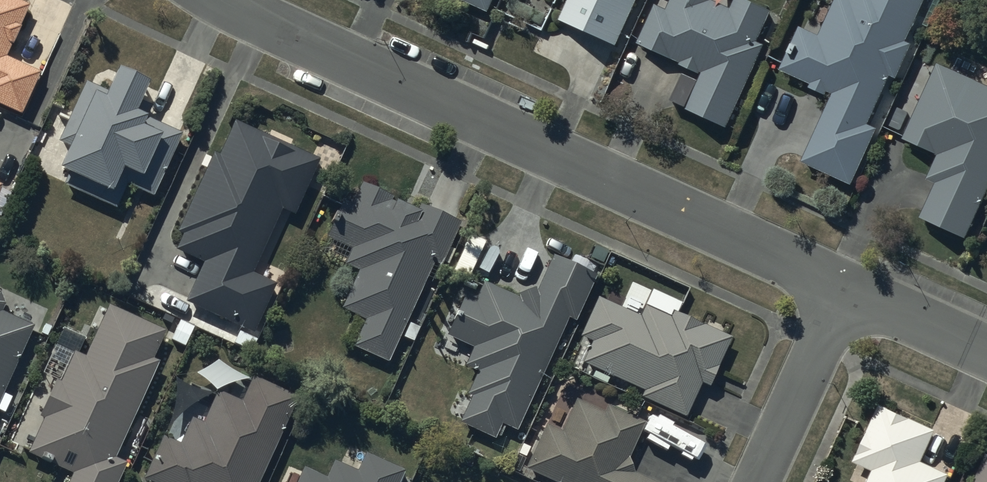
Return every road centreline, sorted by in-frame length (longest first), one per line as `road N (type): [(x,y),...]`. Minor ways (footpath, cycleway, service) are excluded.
road 1 (residential): [(223,0),(844,287)]
road 2 (residential): [(755,481),(844,287)]
road 3 (residential): [(844,287),(986,352)]

